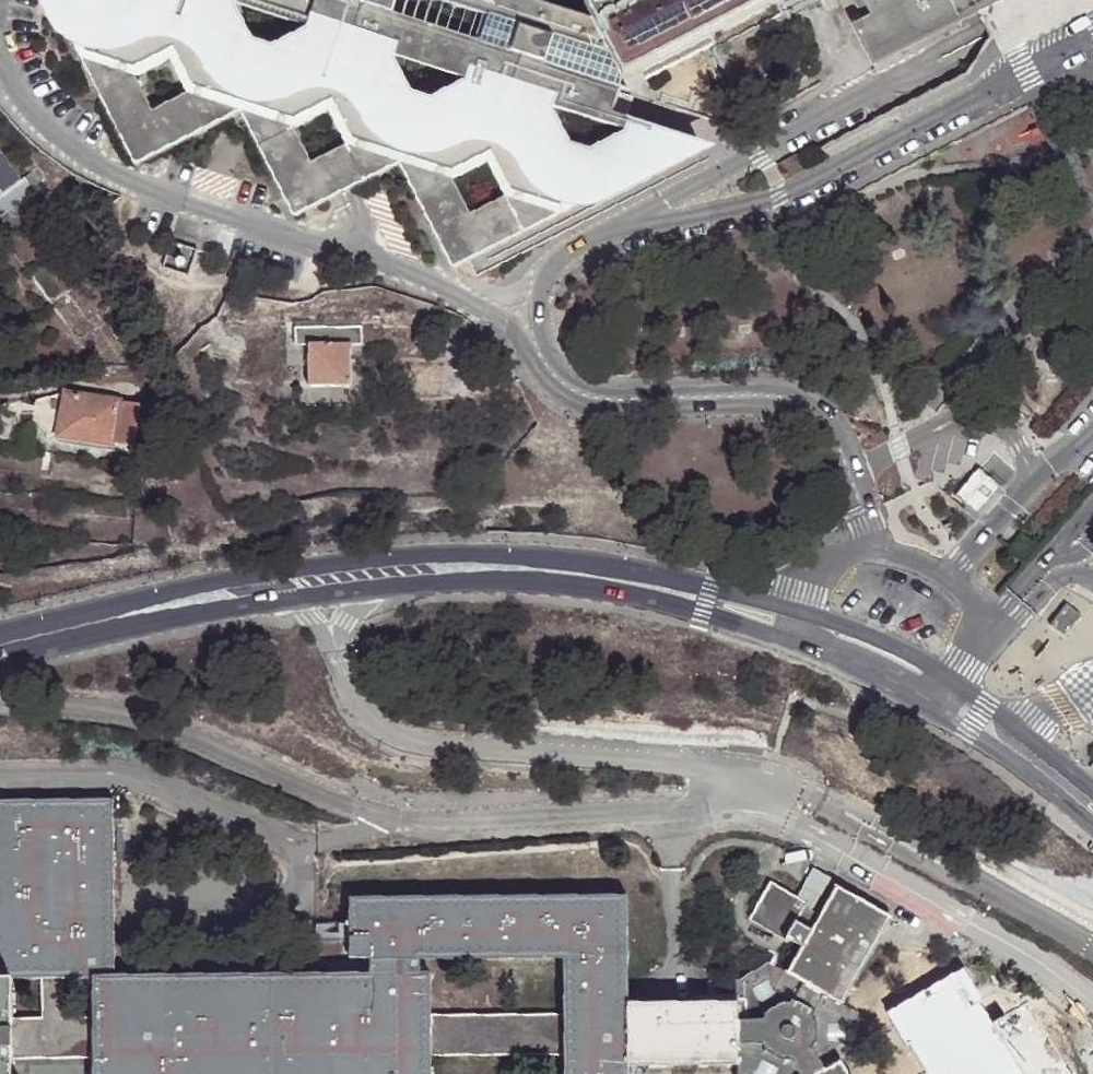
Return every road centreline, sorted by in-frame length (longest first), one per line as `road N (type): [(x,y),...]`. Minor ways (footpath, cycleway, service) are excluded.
road 1 (tertiary): [(0,646),(248,589),(445,568),(569,574),(713,601)]
road 2 (unclassified): [(952,680),(979,631),(946,586),(909,567),(843,558),(813,574),(799,609)]
road 3 (tertiary): [(887,683),(1022,769),(1092,828)]
road 4 (tertiary): [(1092,791),(952,680)]
road 5 (tertiary): [(952,680),(905,651),(799,609)]

